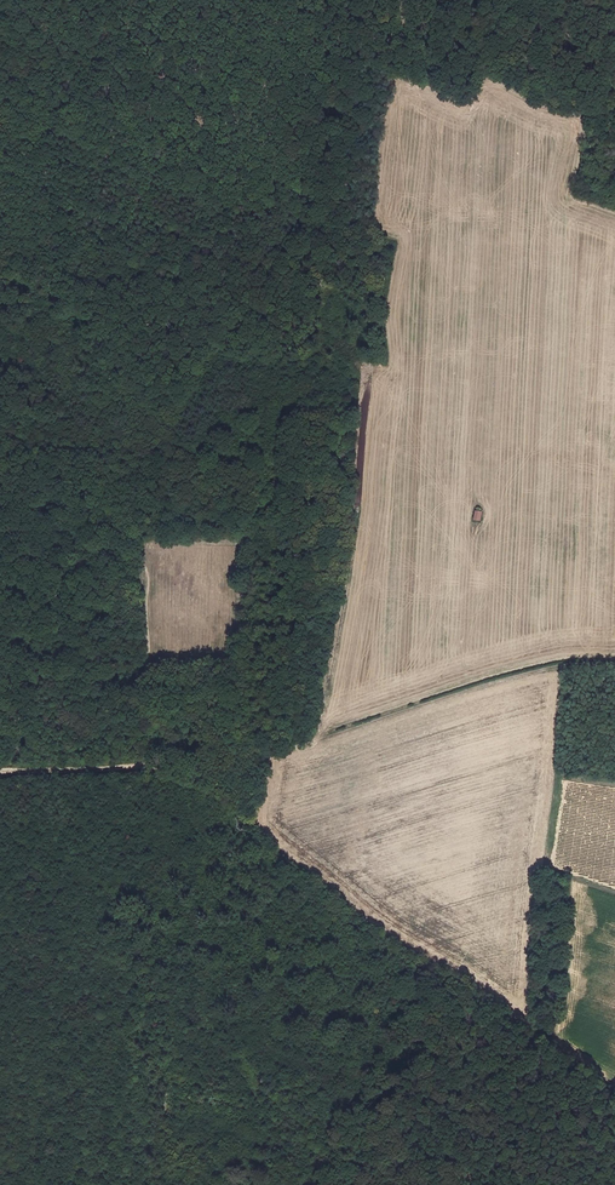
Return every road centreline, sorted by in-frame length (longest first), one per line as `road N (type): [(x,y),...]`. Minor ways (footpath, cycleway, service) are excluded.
road 1 (track): [(614,664),(491,683),(310,746),(240,760),(0,771)]
road 2 (track): [(413,0),(433,28),(501,75),(614,114)]
road 3 (track): [(172,0),(97,47),(0,90)]

